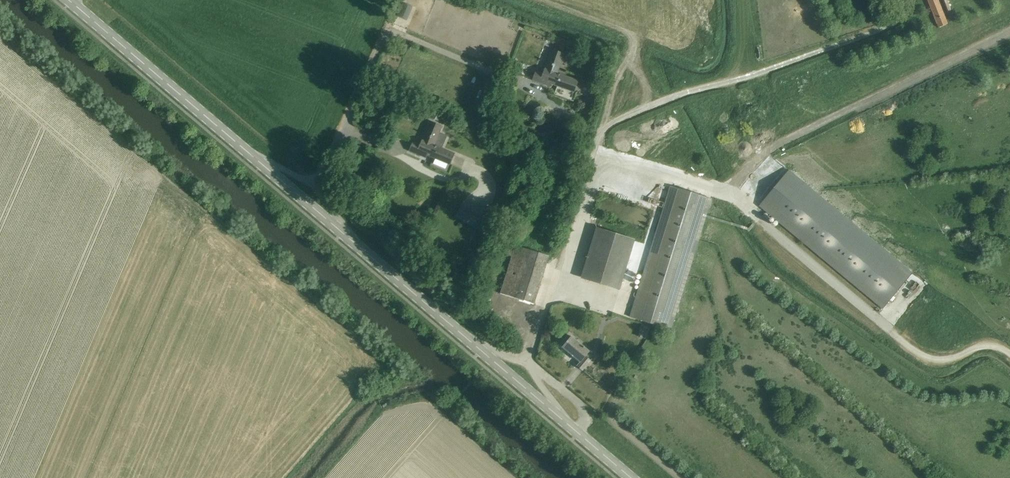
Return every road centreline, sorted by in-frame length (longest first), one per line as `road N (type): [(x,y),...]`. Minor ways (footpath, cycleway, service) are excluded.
road 1 (tertiary): [(472,341),(68,0)]
road 2 (track): [(729,195),(786,138),(1009,30)]
road 3 (unclassified): [(527,361),(603,133),(648,106)]
road 4 (track): [(603,133),(624,70),(640,73),(648,106)]

